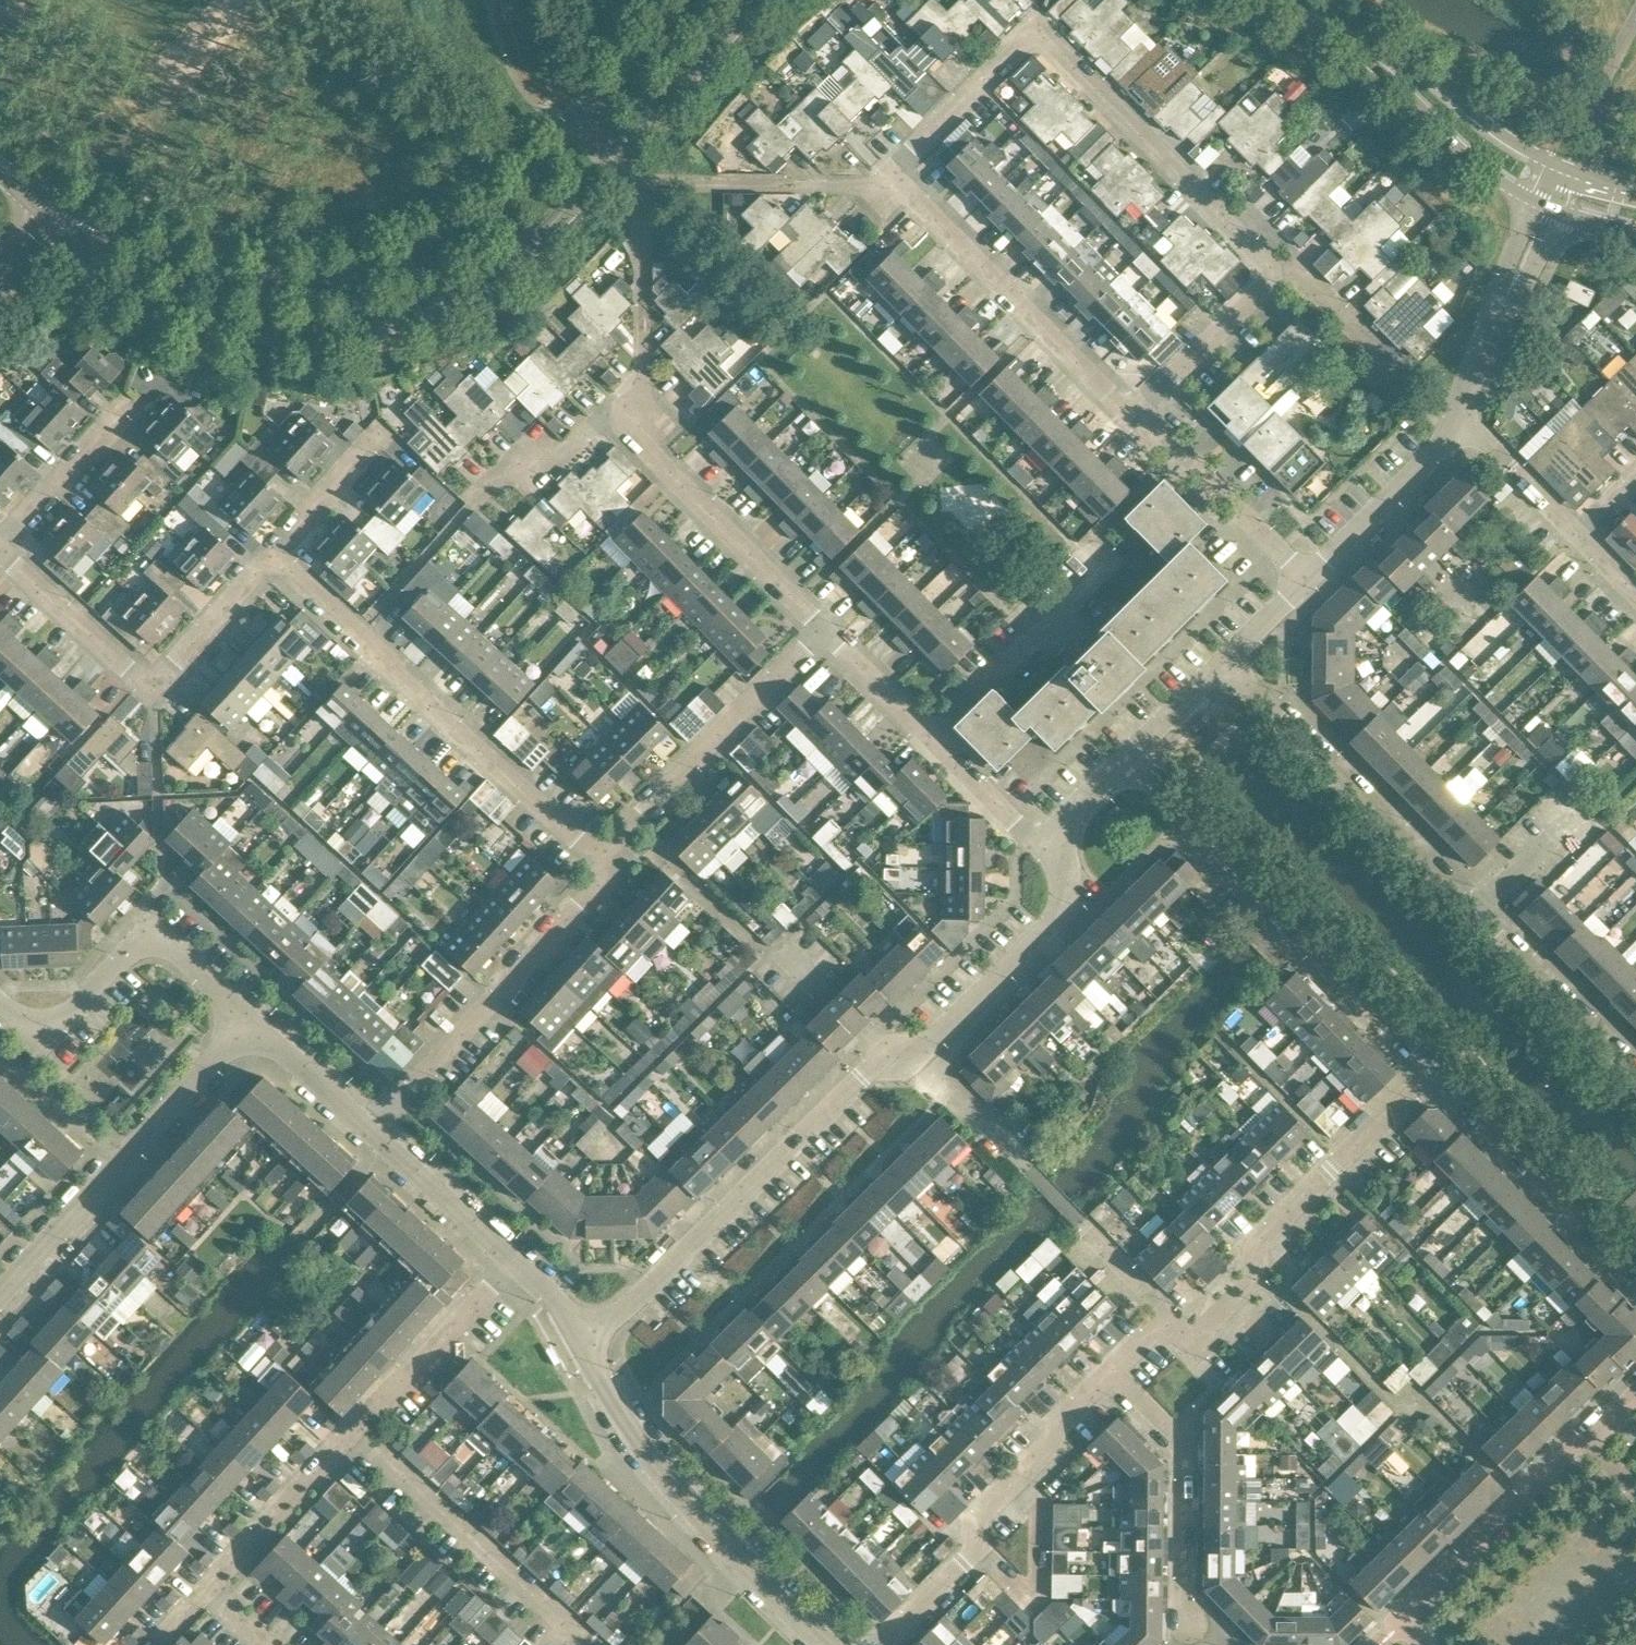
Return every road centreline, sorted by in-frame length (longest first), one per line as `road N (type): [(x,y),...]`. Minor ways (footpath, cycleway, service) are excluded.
road 1 (tertiary): [(68,213),(88,261),(146,300),(215,326),(313,336),(419,317),(508,272),(544,240),(763,0)]
road 2 (tertiary): [(682,0),(485,203),(386,257),(337,270),(226,268),(68,213)]
road 3 (residential): [(1635,1051),(1235,657)]
road 4 (unclassified): [(1266,280),(1260,259),(1038,30),(893,174)]
road 5 (residential): [(1111,1370),(1158,1326),(1177,1327),(1191,1341),(1251,1281),(1253,1246),(1438,1066)]
road 6 (residential): [(617,858),(577,840),(482,742),(274,554)]
road 7 (residential): [(208,1591),(513,1261)]
road 8 (residential): [(1438,1066),(1134,758)]
road 9 (residential): [(585,1345),(884,1053)]
road 10 (residential): [(833,1644),(667,1478),(585,1345)]
road 11 (residential): [(0,554),(153,683),(274,554)]
road 12 (residential): [(0,1296),(252,1017)]
road 13 (residential): [(885,1644),(973,1552),(977,1520),(1055,1444),(1056,1421),(1111,1370)]
road 14 (residential): [(373,1127),(617,858)]
road 15 (residential): [(1134,419),(893,174)]
road 16 (residential): [(252,1017),(170,944),(132,943),(57,1024),(23,1019),(0,998)]
road 17 (residential): [(617,858),(632,828),(824,631)]
road 18 (residential): [(884,1053),(912,1055),(1062,912),(1064,876),(1042,847)]
road 19 (residential): [(824,631),(1042,847)]
road 20 (residential): [(643,412),(643,437),(673,477),(824,631)]
road 21 (residential): [(1635,1269),(1438,1066)]
road 22 (tertiary): [(1328,23),(1475,162),(1530,197)]
road 23 (residential): [(1183,1611),(1179,1453),(1171,1430),(1111,1370)]
road 24 (tertiary): [(1548,161),(1406,58),(1328,23)]
road 25 (residential): [(1401,1622),(1583,1441)]
road 26 (residential): [(1311,582),(1134,419)]
road 27 (residential): [(1311,582),(1442,454),(1461,414)]
road 28 (residential): [(472,505),(517,455),(566,454),(599,419),(643,412)]
road 29 (residential): [(0,544),(136,397)]
road 30 (residential): [(513,1261),(373,1127)]
road 31 (residential): [(1134,419),(1266,280)]
road 32 (residential): [(1582,540),(1461,414)]
road 33 (residential): [(274,554),(388,426)]
road 34 (residential): [(1394,372),(1299,273),(1266,280)]
road 35 (residential): [(373,1127),(252,1017)]
road 36 (residential): [(1134,758),(1235,657)]
road 37 (residential): [(1042,847),(1134,758)]

